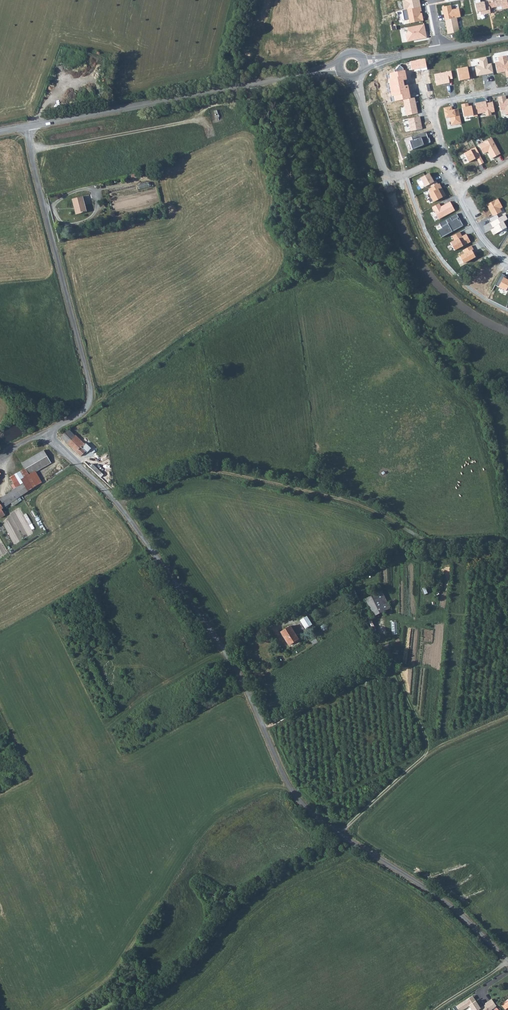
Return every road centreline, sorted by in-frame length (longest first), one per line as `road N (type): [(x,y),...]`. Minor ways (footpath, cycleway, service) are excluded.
road 1 (unclassified): [(507,961),(436,894),(300,802),(207,623),(121,508),(45,434)]
road 2 (track): [(119,506),(173,477),(222,472),(356,505),(424,542),(507,541)]
road 3 (unclassified): [(45,434),(85,411),(90,388),(29,126)]
road 4 (secondary): [(29,126),(315,72)]
road 5 (track): [(340,834),(428,747),(378,623)]
road 6 (track): [(31,152),(213,117)]
road 7 (track): [(262,727),(393,663)]
road 8 (track): [(104,725),(224,649)]
road 9 (residential): [(361,104),(385,172),(399,177),(448,159)]

